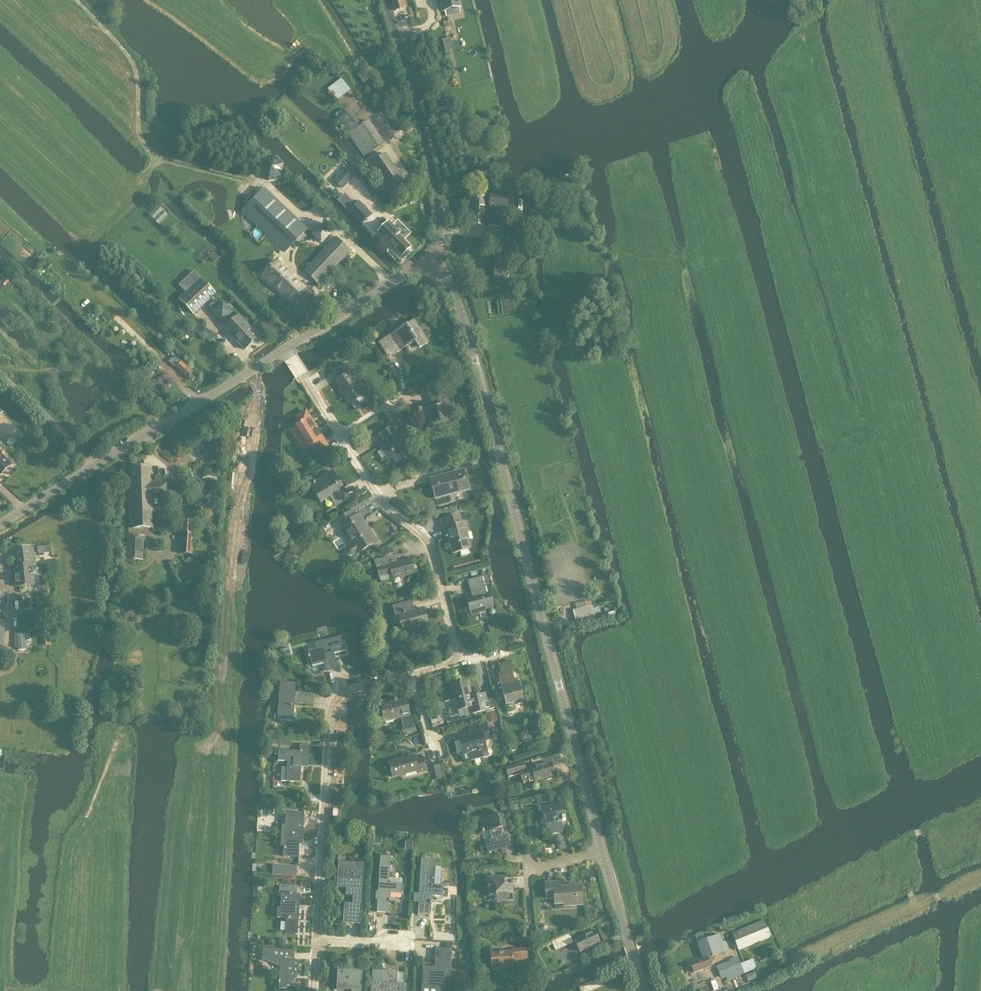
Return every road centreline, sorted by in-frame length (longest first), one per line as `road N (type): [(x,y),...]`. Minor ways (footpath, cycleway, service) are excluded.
road 1 (tertiary): [(642,990),(475,352),(458,300),(432,261)]
road 2 (tertiary): [(0,523),(287,350)]
road 3 (residential): [(316,940),(330,702),(413,675)]
road 4 (track): [(262,182),(158,158),(138,129),(137,68),(75,0)]
road 5 (tertiary): [(432,261),(443,229),(439,200),(387,0)]
road 6 (residential): [(460,663),(434,553),(385,508),(340,435)]
road 7 (track): [(746,985),(980,878)]
road 8 (track): [(159,425),(89,374),(1,375)]
road 9 (tertiary): [(287,350),(432,261)]
road 10 (track): [(94,464),(0,373)]

